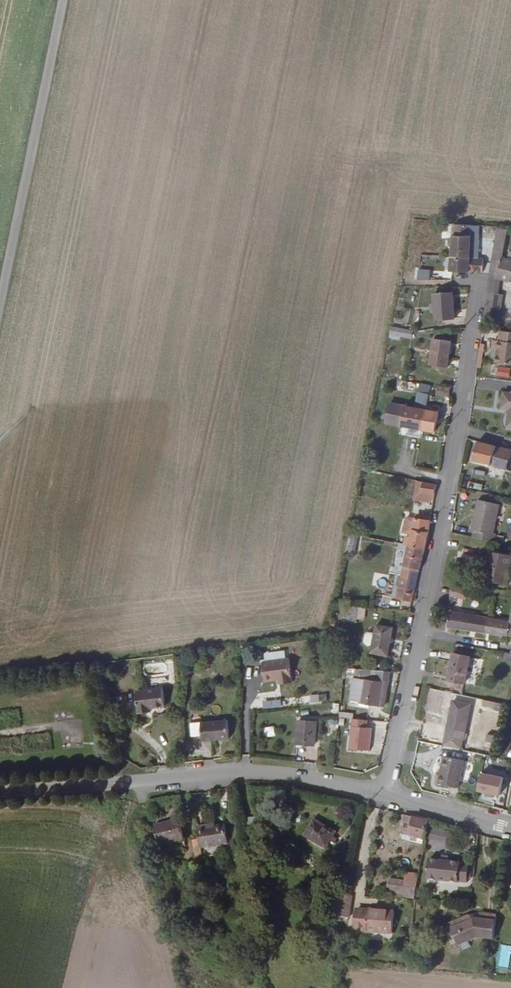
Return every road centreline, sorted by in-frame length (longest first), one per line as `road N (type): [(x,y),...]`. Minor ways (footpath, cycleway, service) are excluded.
road 1 (residential): [(388,797),(482,281)]
road 2 (residential): [(0,792),(273,772),(388,797)]
road 3 (unclassified): [(0,302),(63,0)]
road 4 (residential): [(388,797),(510,827)]

